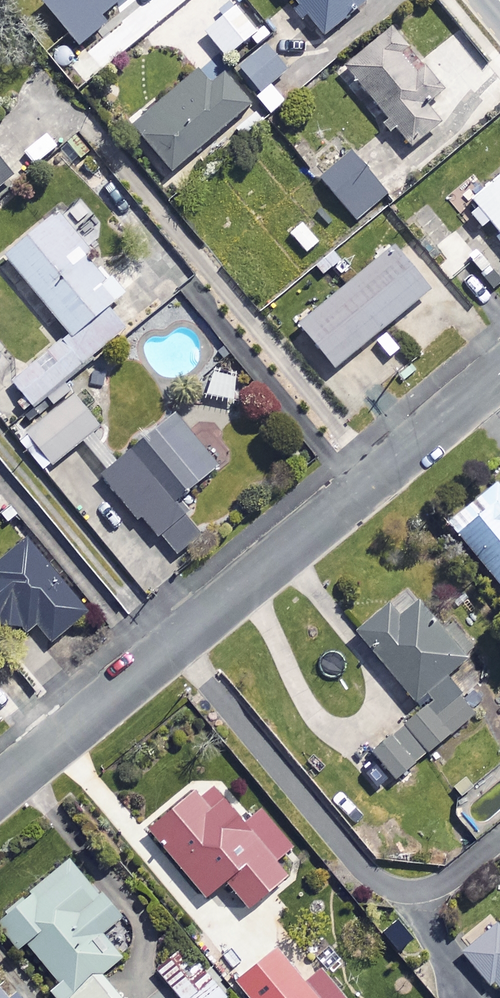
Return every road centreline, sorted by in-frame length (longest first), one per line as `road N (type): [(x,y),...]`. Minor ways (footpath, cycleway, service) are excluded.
road 1 (residential): [(0,786),(499,371)]

